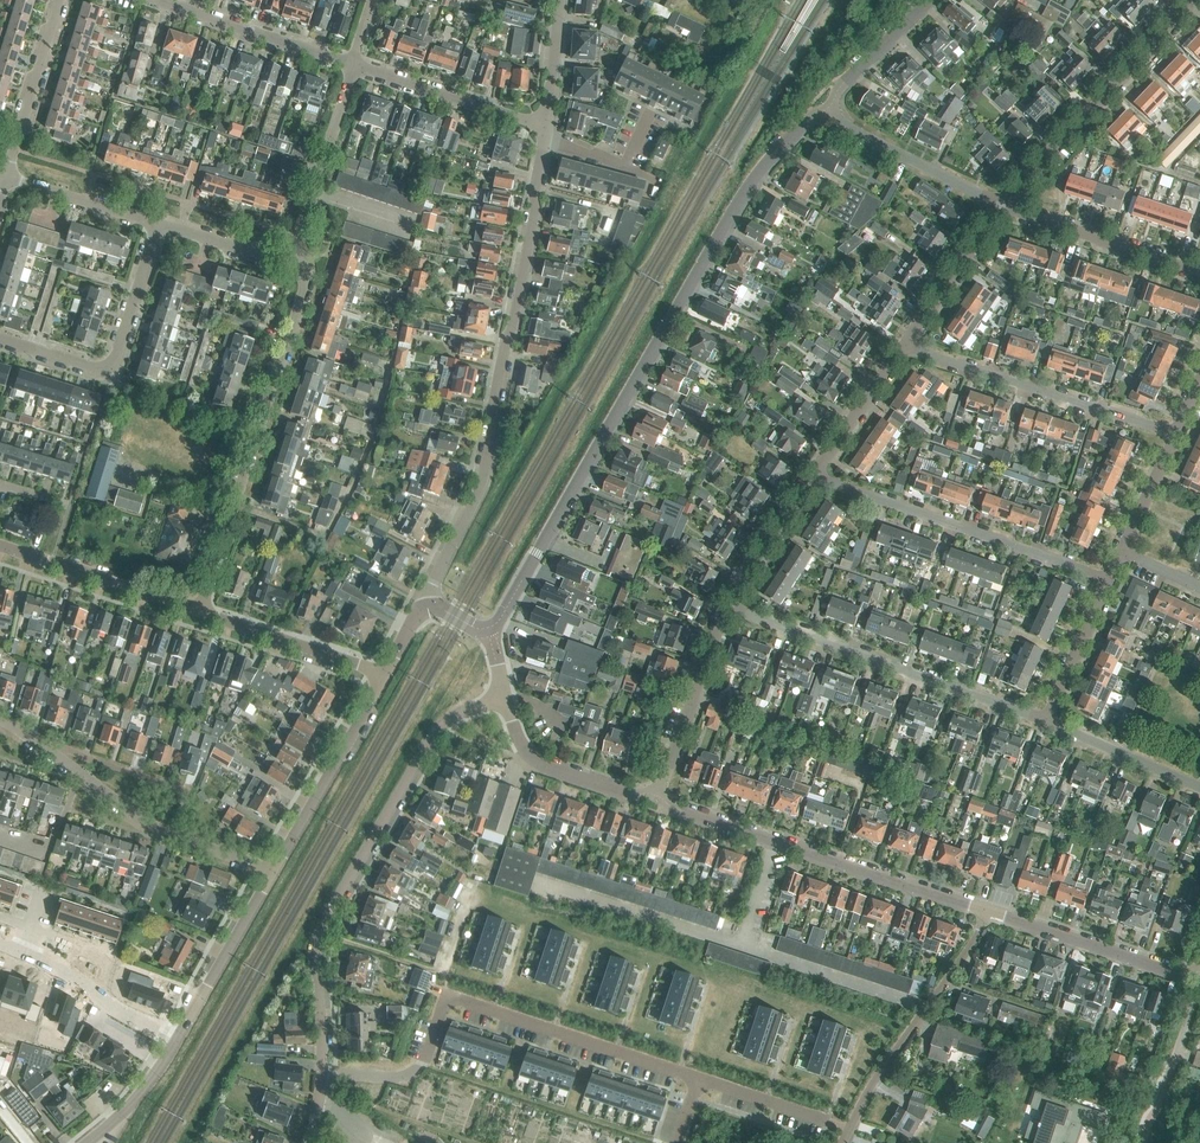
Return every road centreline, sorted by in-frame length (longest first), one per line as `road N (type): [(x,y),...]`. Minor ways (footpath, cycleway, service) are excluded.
road 1 (residential): [(488,629),(741,201),(823,109)]
road 2 (unclassified): [(429,608),(488,457),(548,139)]
road 3 (residential): [(322,1070),(318,947),(332,908),(429,741),(452,718),(505,699)]
road 4 (residential): [(697,1078),(445,997),(416,1071),(322,1070)]
road 5 (residential): [(200,611),(302,289),(298,249)]
road 6 (residential): [(988,915),(654,803)]
road 7 (residential): [(1047,723),(726,609)]
road 8 (residential): [(1110,582),(816,474)]
road 9 (residential): [(1174,439),(903,345)]
road 10 (residential): [(1001,207),(1188,0)]
road 11 (residential): [(843,1142),(988,915)]
road 12 (residential): [(160,226),(111,367),(93,370),(0,342)]
road 13 (residential): [(271,874),(385,676)]
road 14 (unclassified): [(352,69),(139,0)]
road 15 (residential): [(1199,980),(988,915)]
road 16 (residential): [(200,611),(0,546)]
road 17 (residential): [(1199,276),(1001,207)]
road 18 (residential): [(654,803),(726,609)]
road 19 (unclassified): [(549,127),(352,69)]
road 20 (residential): [(1001,207),(823,109)]
road 21 (residential): [(385,676),(200,611)]
road 22 (residential): [(654,803),(536,762),(505,699)]
road 23 (residential): [(176,1038),(271,874)]
road 24 (residential): [(298,249),(352,69)]
road 25 (residential): [(52,754),(59,747),(183,790),(172,834)]
road 26 (residential): [(4,175),(59,0)]
road 27 (residential): [(23,953),(176,1038)]
road 28 (residential): [(903,345),(1001,207)]
road 29 (residential): [(1199,785),(1047,723)]
road 30 (residential): [(160,226),(4,175)]
road 31 (residential): [(726,609),(816,474)]
road 32 (residential): [(816,474),(903,345)]
road 33 (residential): [(823,109),(933,0)]
road 34 (residential): [(1047,723),(1110,582)]
road 35 (residential): [(298,249),(276,261),(160,226)]
road 36 (residential): [(172,834),(52,754)]
road 37 (residential): [(87,1142),(144,1087),(176,1038)]
road 38 (residential): [(827,1121),(697,1078)]
road 39 (unclassified): [(549,127),(563,0)]
road 40 (residential): [(1124,553),(1174,439)]

